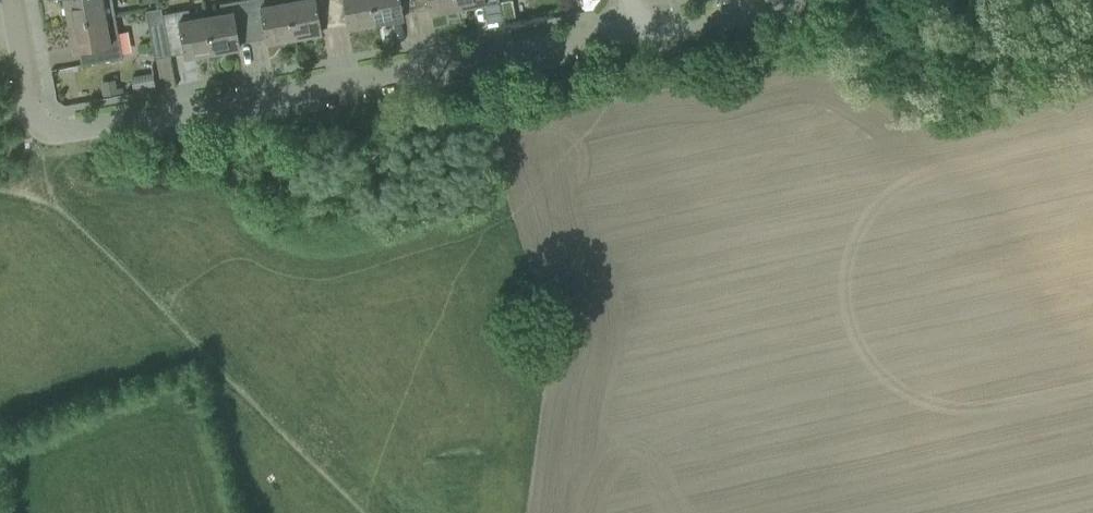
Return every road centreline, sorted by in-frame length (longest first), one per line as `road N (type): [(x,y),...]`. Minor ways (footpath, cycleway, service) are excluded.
road 1 (residential): [(58,126),(85,130),(641,9)]
road 2 (residential): [(58,126),(36,97),(16,0)]

